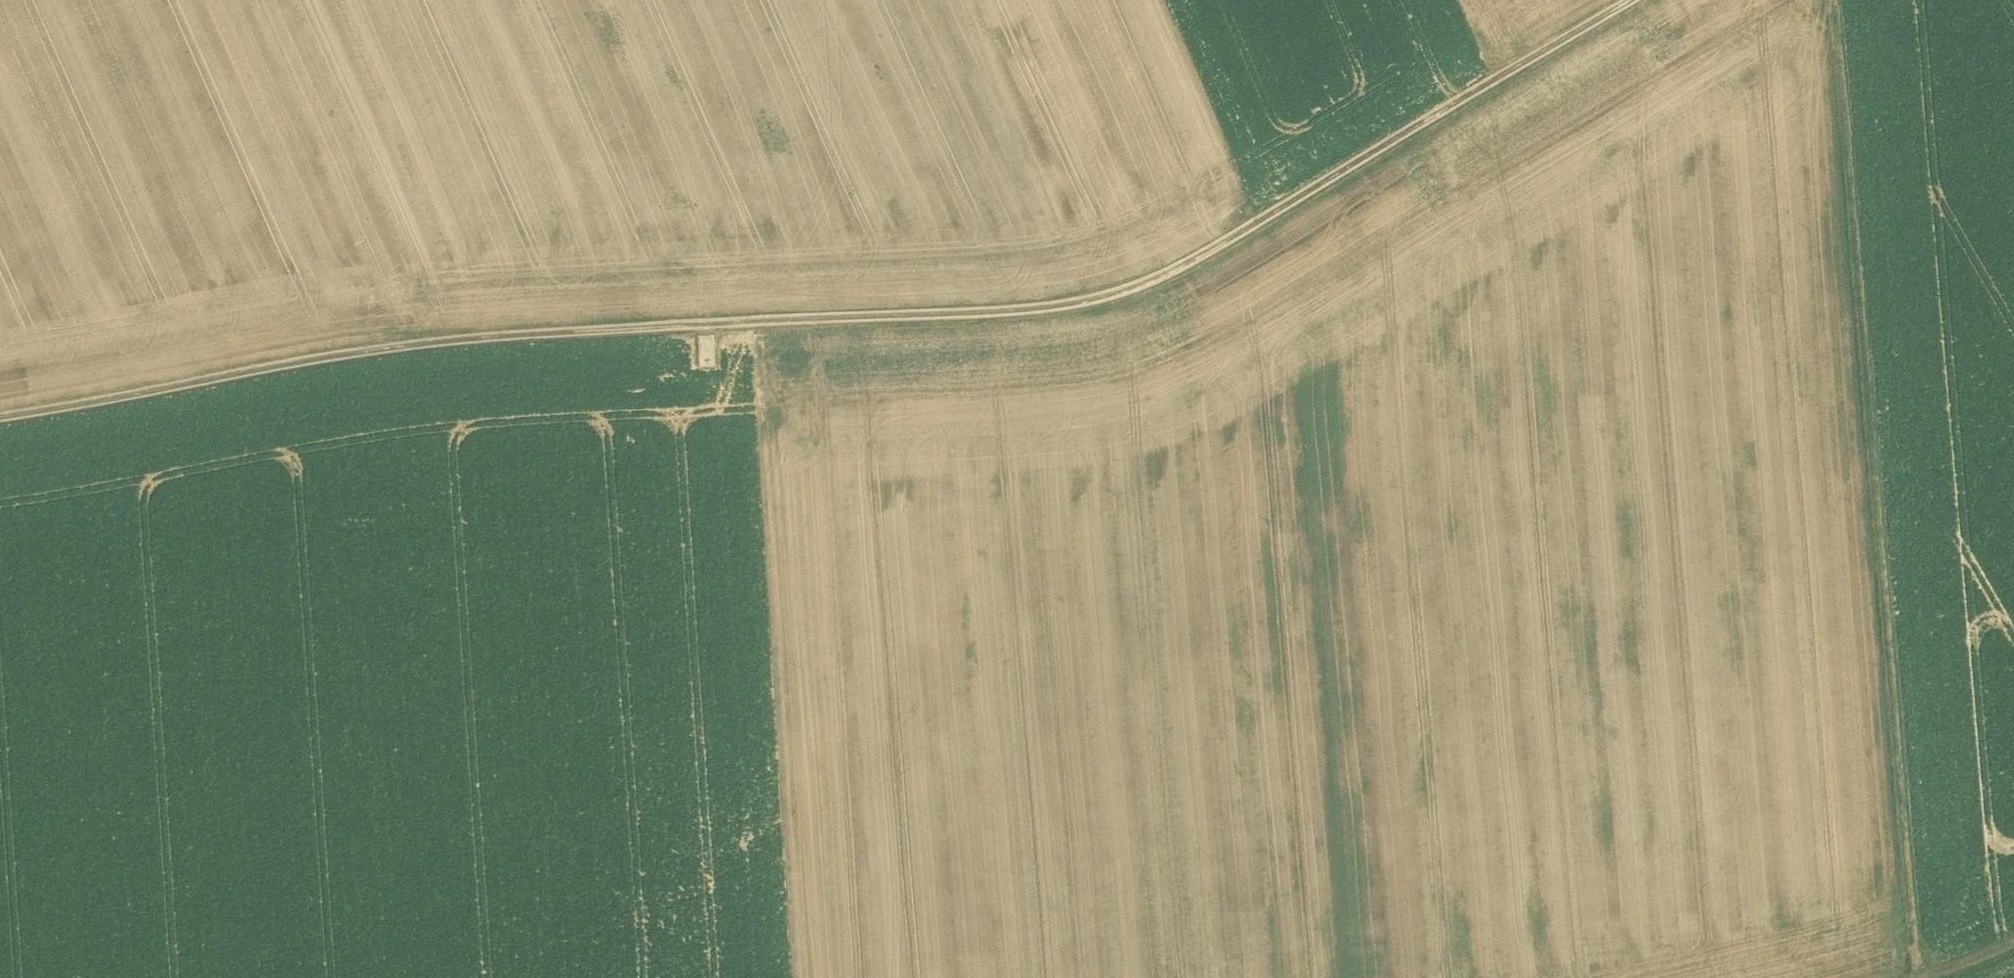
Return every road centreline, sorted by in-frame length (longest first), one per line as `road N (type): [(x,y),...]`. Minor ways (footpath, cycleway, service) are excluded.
road 1 (track): [(0,415),(401,345),(1020,312),(1116,295),(1174,273),(1633,0)]
road 2 (track): [(1836,0),(1923,977)]

